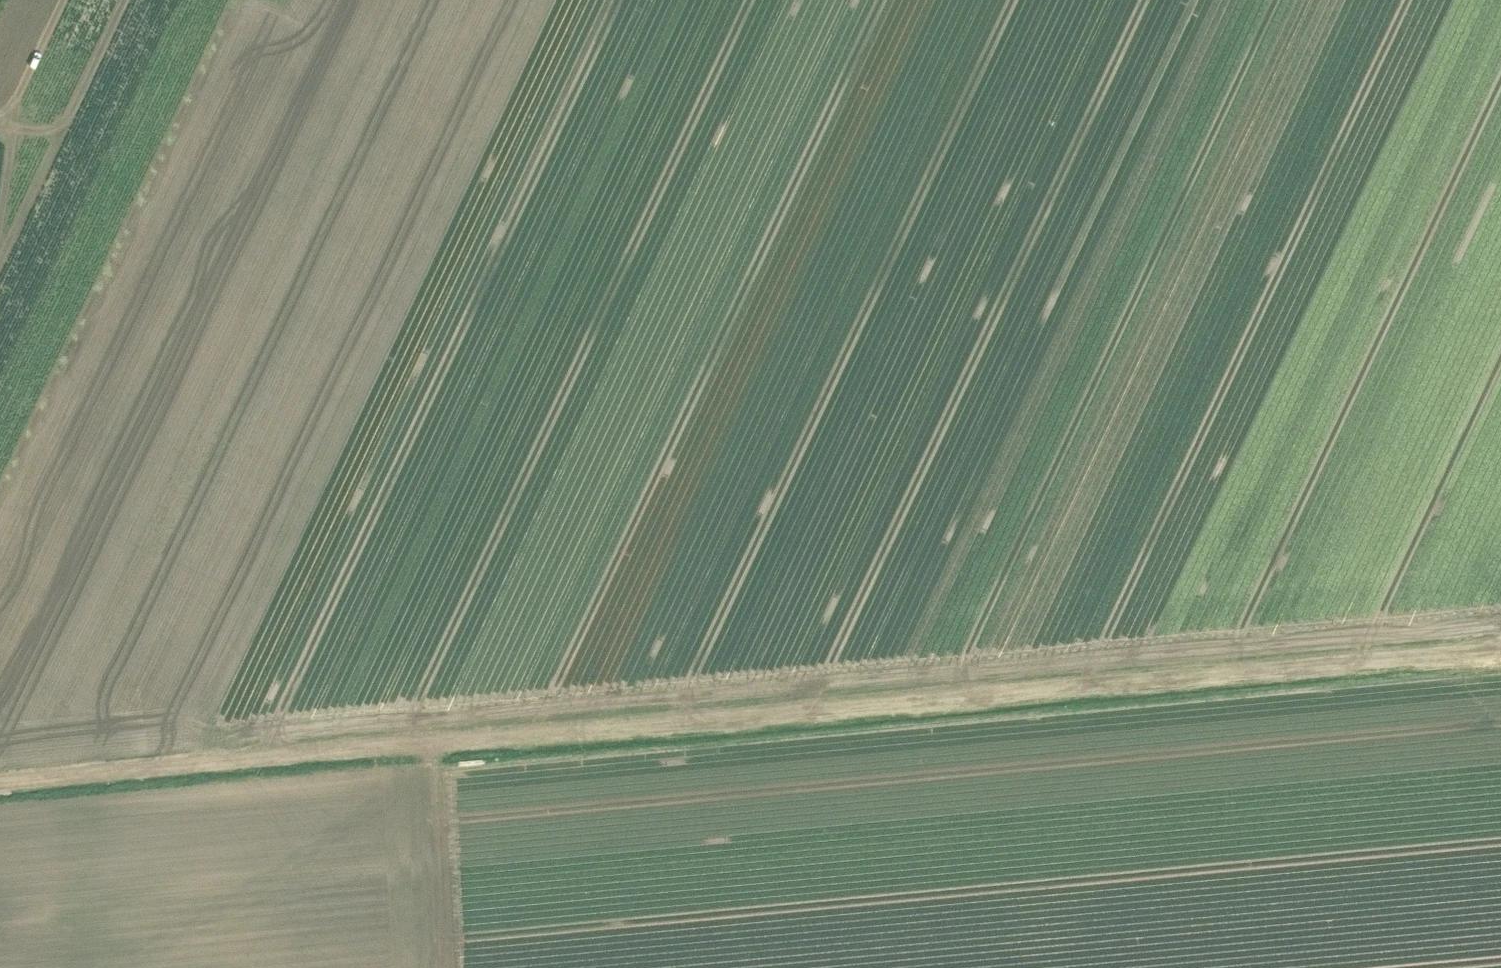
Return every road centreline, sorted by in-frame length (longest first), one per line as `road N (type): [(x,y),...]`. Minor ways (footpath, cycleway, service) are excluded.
road 1 (track): [(1500,637),(0,781)]

